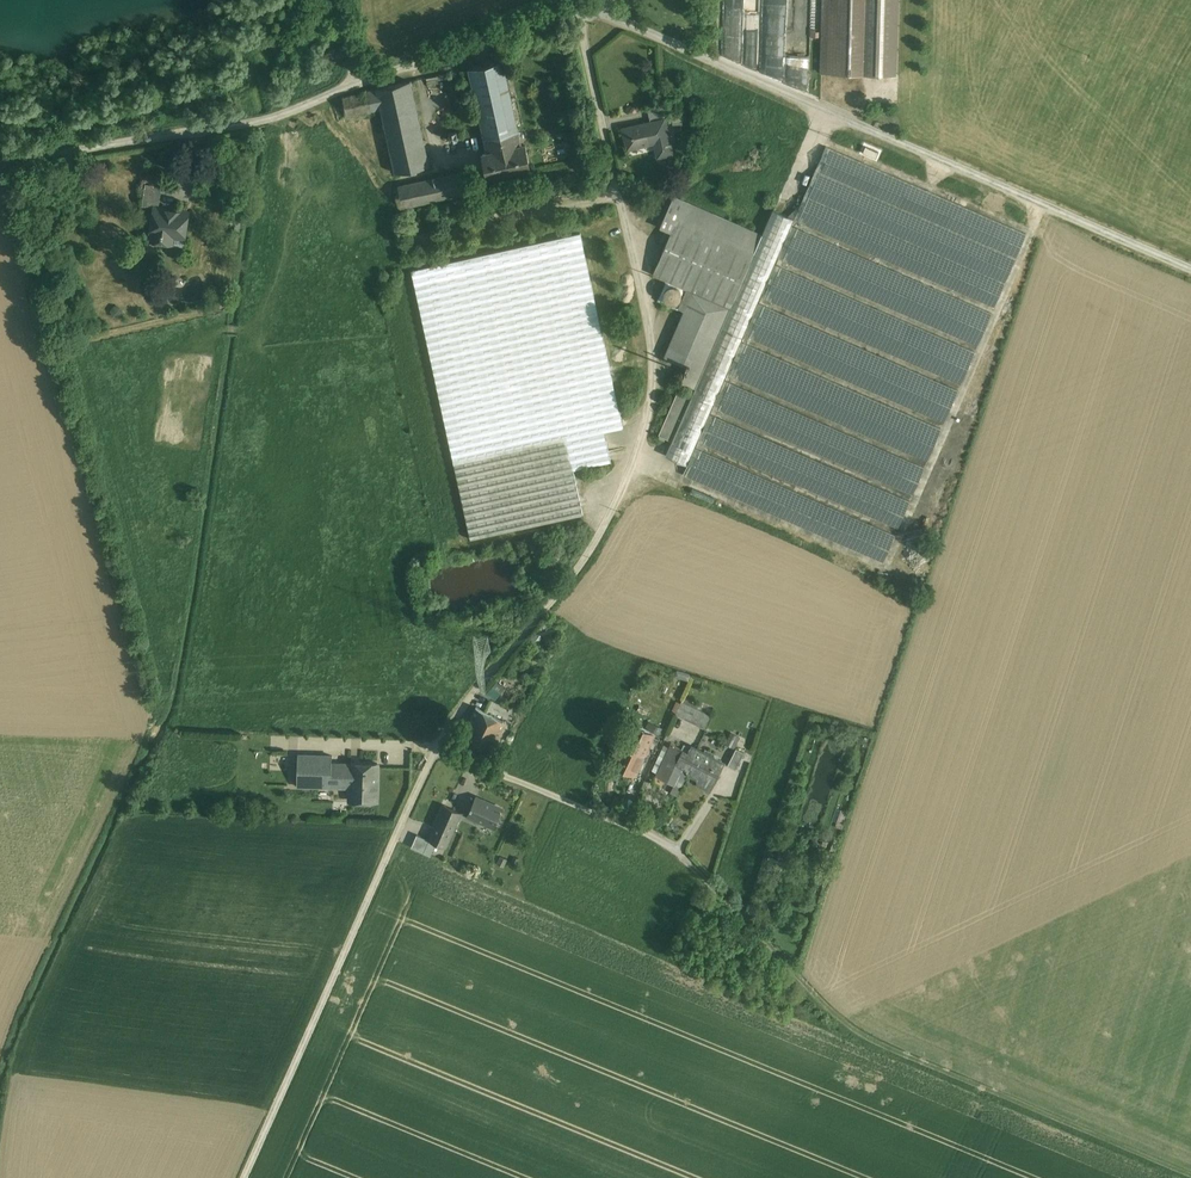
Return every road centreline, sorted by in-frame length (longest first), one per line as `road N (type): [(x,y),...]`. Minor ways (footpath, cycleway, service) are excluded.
road 1 (unclassified): [(1190,1173),(886,1048),(806,992),(668,845),(437,746)]
road 2 (residential): [(437,746),(598,535),(633,464),(655,384),(581,36),(582,3)]
road 3 (unclassified): [(582,3),(1190,268)]
road 4 (unclassified): [(0,166),(266,120),(582,3)]
road 5 (residential): [(246,1177),(437,746)]

